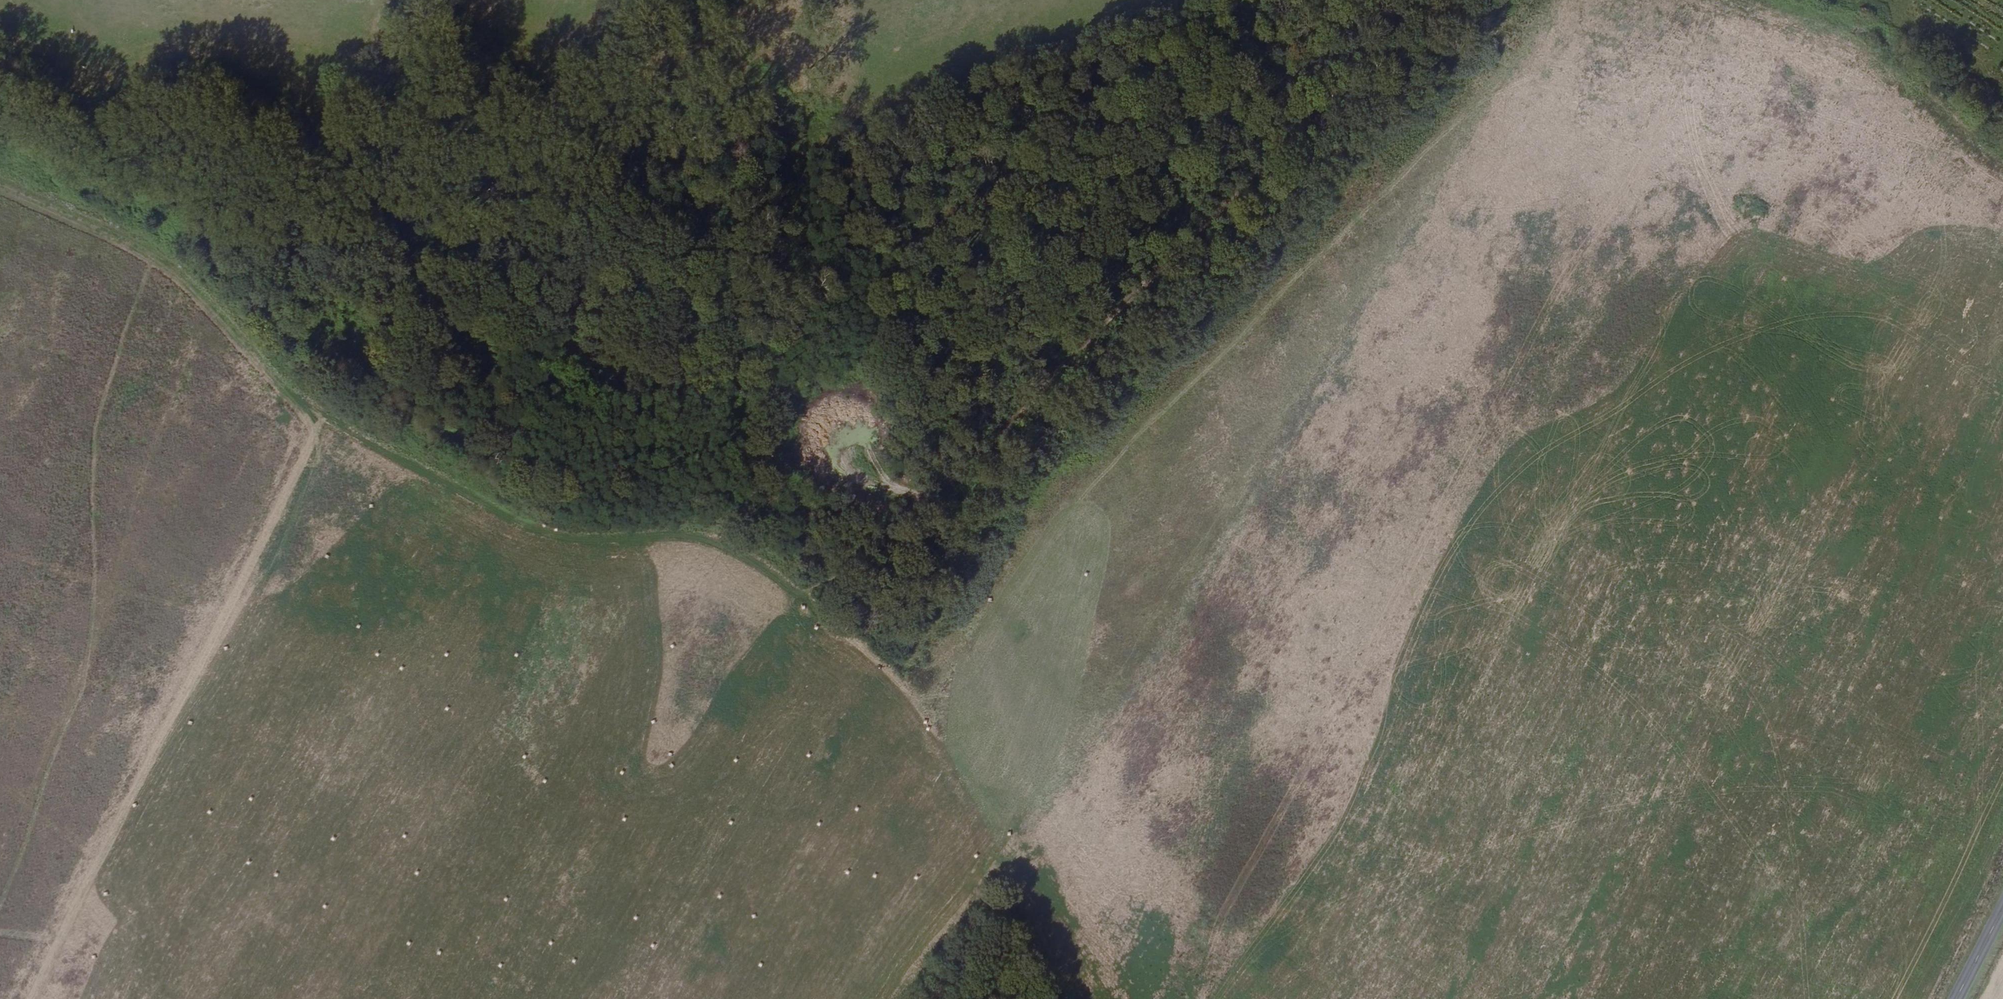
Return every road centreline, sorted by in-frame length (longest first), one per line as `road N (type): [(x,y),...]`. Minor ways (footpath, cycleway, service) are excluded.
road 1 (track): [(0,174),(100,213),(178,256),(300,375),(405,444),(516,502),(575,527),(691,528),(737,542),(815,592),(903,673),(1073,998)]
road 2 (track): [(1423,0),(956,485),(930,497),(902,488),(865,448)]

